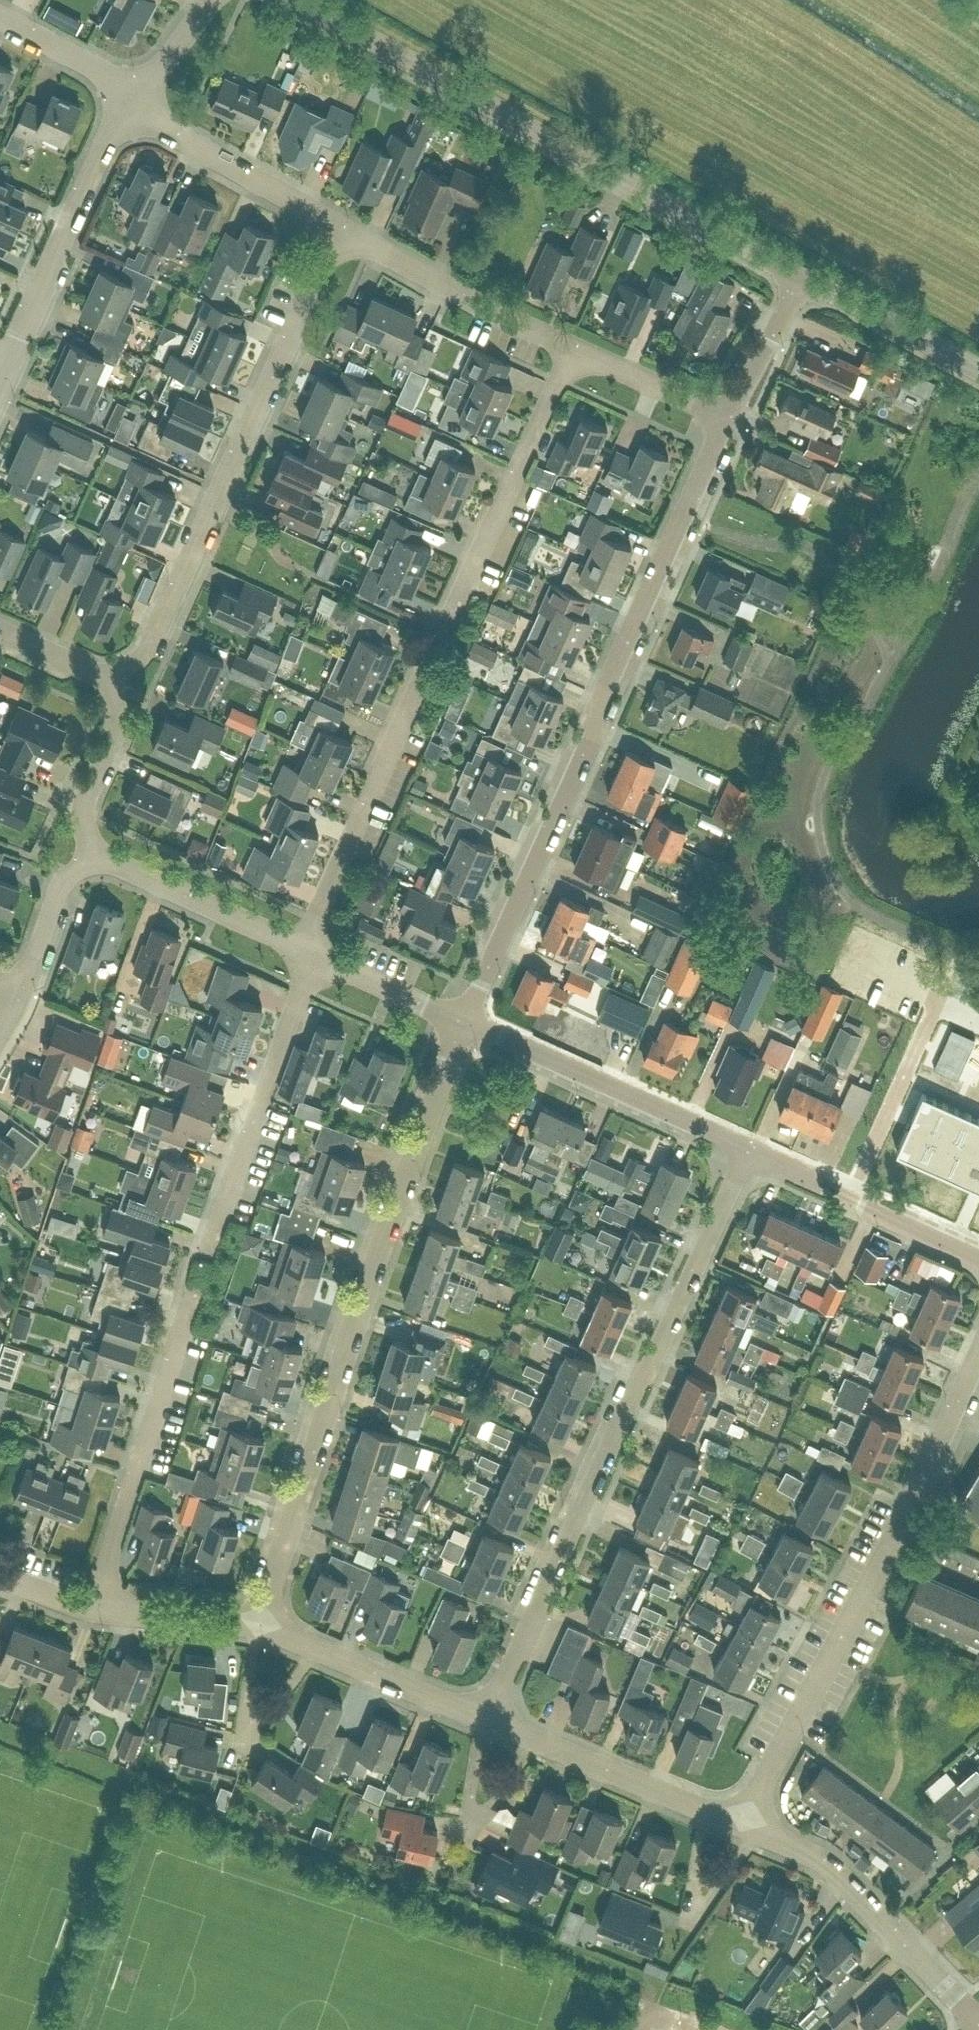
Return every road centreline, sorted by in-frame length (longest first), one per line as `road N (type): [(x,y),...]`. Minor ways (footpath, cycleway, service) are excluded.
road 1 (residential): [(465,1021),(592,741),(602,690),(730,414)]
road 2 (residential): [(257,1625),(465,1021)]
road 3 (residential): [(483,1716),(751,1148)]
road 4 (unclassified): [(801,276),(304,0)]
road 5 (unclassified): [(743,1821),(978,1349)]
road 6 (residential): [(108,679),(148,643),(340,223)]
road 7 (residential): [(303,948),(440,651)]
road 8 (residential): [(108,1612),(108,1577),(135,1478),(193,1303)]
road 9 (unclassified): [(751,1148),(465,1021)]
road 10 (residential): [(211,1245),(317,954)]
road 11 (unclassified): [(978,2018),(823,1865),(743,1821)]
road 12 (residential): [(0,380),(98,156),(132,108)]
road 13 (unclassified): [(461,606),(572,345)]
road 14 (unclassified): [(743,1821),(483,1716)]
road 15 (residential): [(572,345),(340,223)]
road 16 (unclassified): [(978,1258),(751,1148)]
road 17 (unclassified): [(483,1716),(257,1625)]
road 18 (residential): [(303,948),(103,855),(87,864)]
road 19 (residential): [(340,223),(132,108)]
road 20 (unclassified): [(978,370),(801,276)]
road 21 (residential): [(87,864),(84,793),(118,721),(108,679)]
road 22 (residential): [(730,414),(572,345)]
road 23 (residential): [(132,108),(112,74),(0,14)]
road 24 (unclassified): [(465,1021),(317,954)]
road 25 (residential): [(19,999),(69,872),(87,864)]
road 26 (residential): [(730,414),(801,276)]
road 27 (unclassified): [(257,1625),(108,1612)]
road 28 (unclassified): [(132,108),(207,0)]

